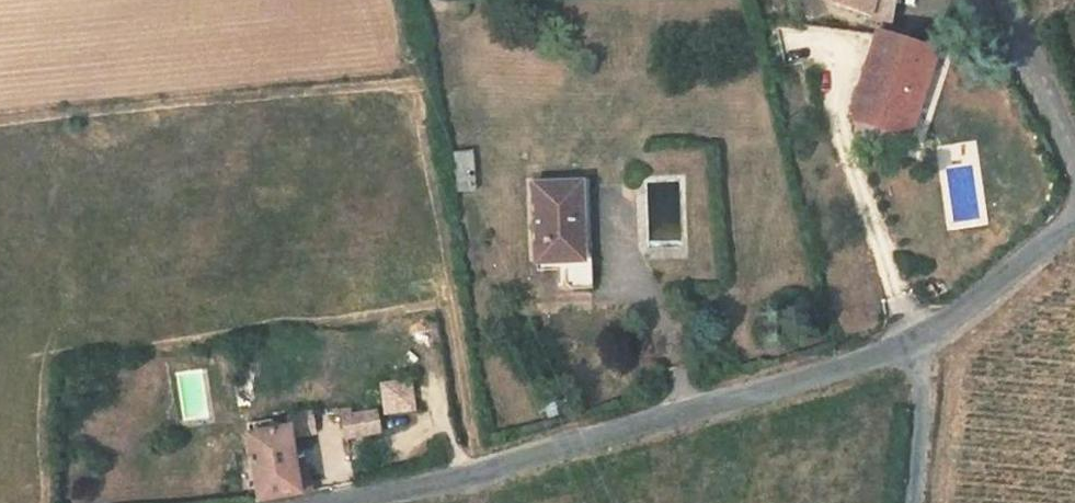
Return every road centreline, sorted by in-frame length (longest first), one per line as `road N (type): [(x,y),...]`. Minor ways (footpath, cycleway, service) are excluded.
road 1 (residential): [(336,502),(473,477),(924,341)]
road 2 (track): [(397,0),(473,477)]
road 3 (residential): [(924,341),(1074,224)]
road 4 (residential): [(918,502),(924,341)]
road 5 (residential): [(1074,140),(1013,0)]

